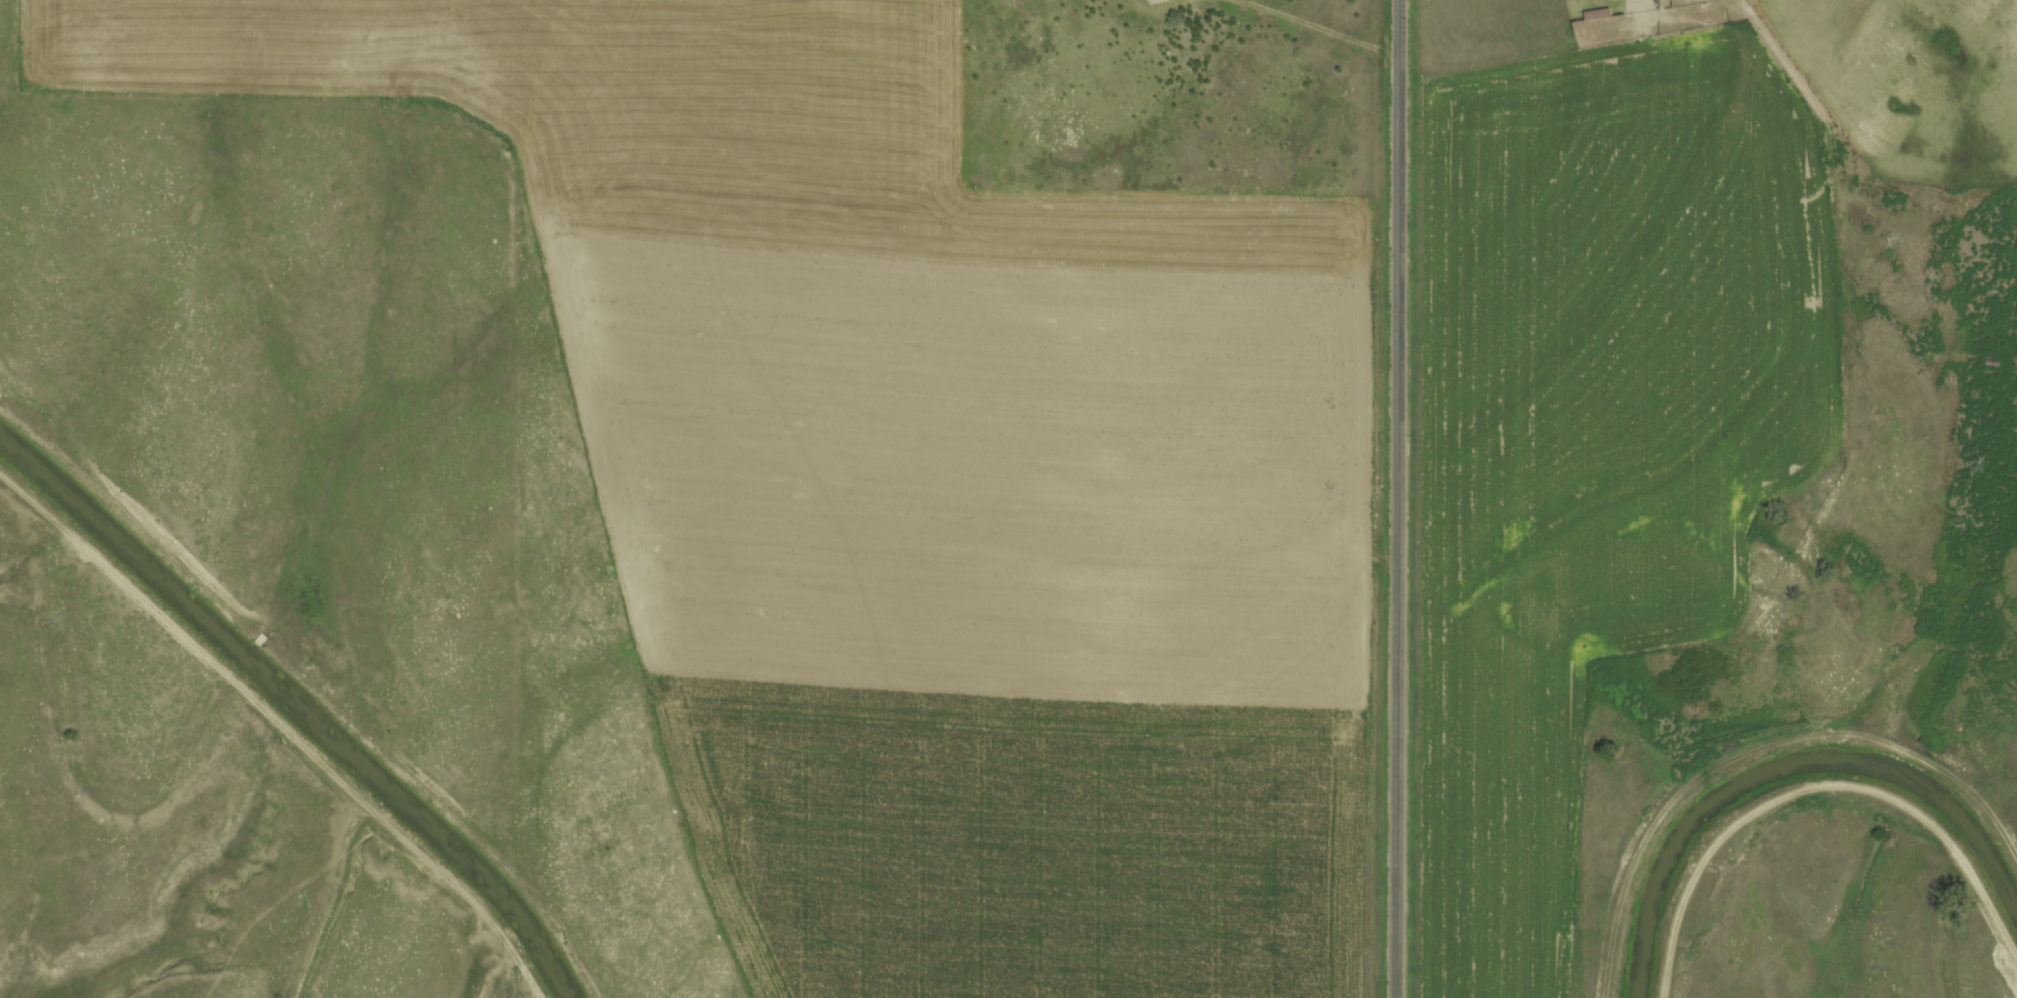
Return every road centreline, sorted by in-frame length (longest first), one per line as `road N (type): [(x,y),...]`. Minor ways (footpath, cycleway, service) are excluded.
road 1 (tertiary): [(1394,997),(1396,0)]

